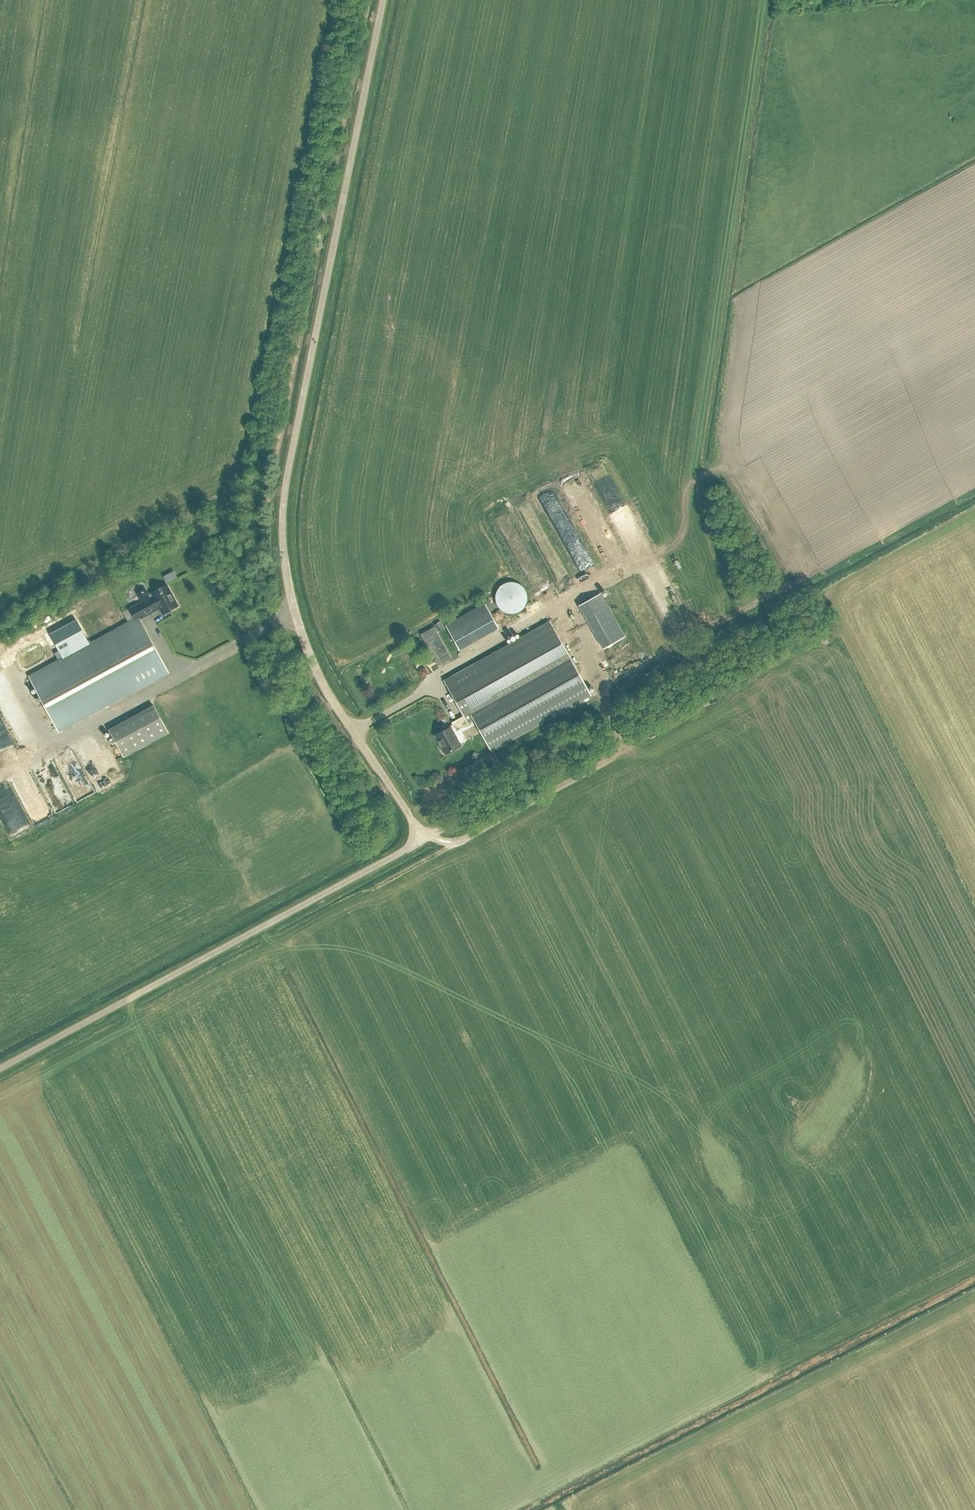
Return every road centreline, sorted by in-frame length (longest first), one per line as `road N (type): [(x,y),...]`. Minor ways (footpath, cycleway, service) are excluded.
road 1 (unclassified): [(0,1069),(400,853),(413,838),(406,809),(319,677),(295,613),(282,543),(285,485),(383,0)]
road 2 (track): [(605,693),(619,734),(608,760),(459,842),(413,835)]

